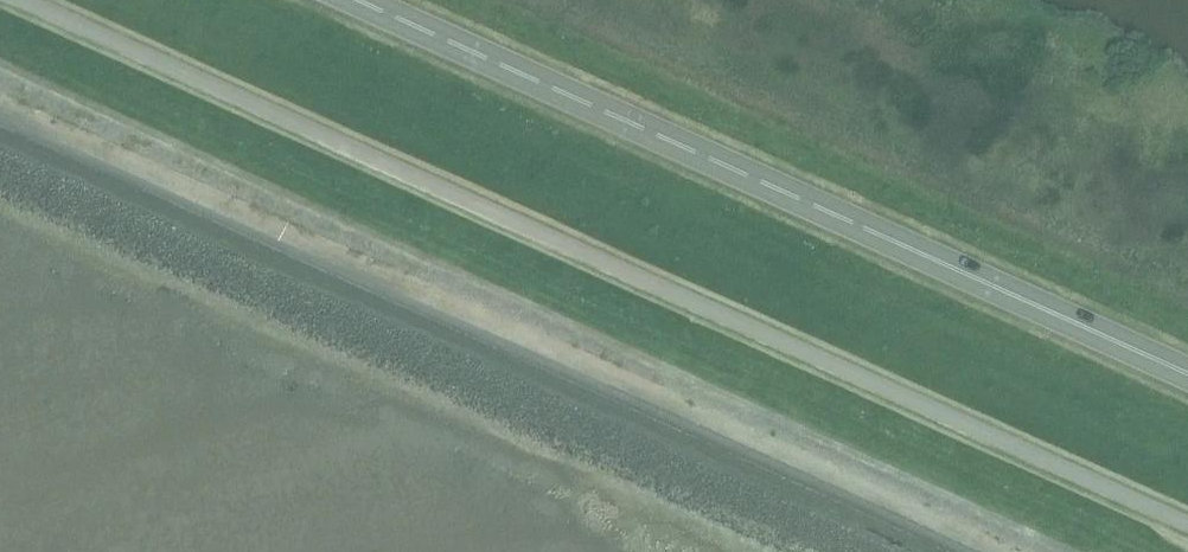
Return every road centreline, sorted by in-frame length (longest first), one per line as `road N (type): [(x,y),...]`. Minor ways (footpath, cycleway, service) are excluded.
road 1 (unclassified): [(1187,515),(49,0)]
road 2 (trunk): [(1187,367),(357,0)]

